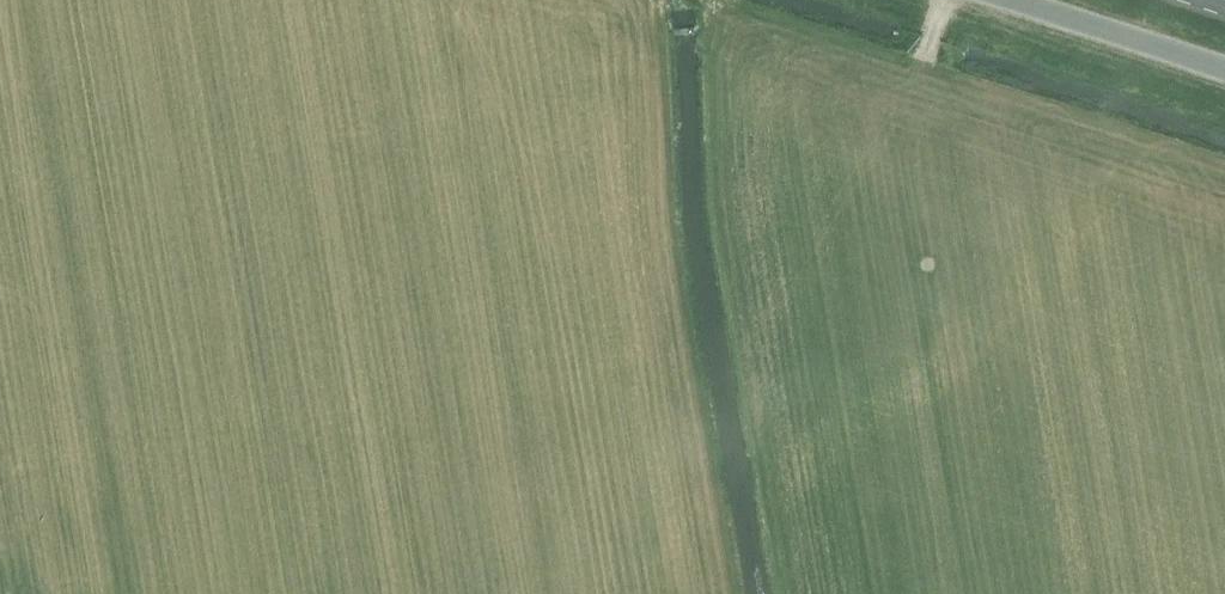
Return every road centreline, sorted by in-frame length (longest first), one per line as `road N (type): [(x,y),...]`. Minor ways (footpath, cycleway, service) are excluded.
road 1 (unclassified): [(1016,0),(1224,70)]

